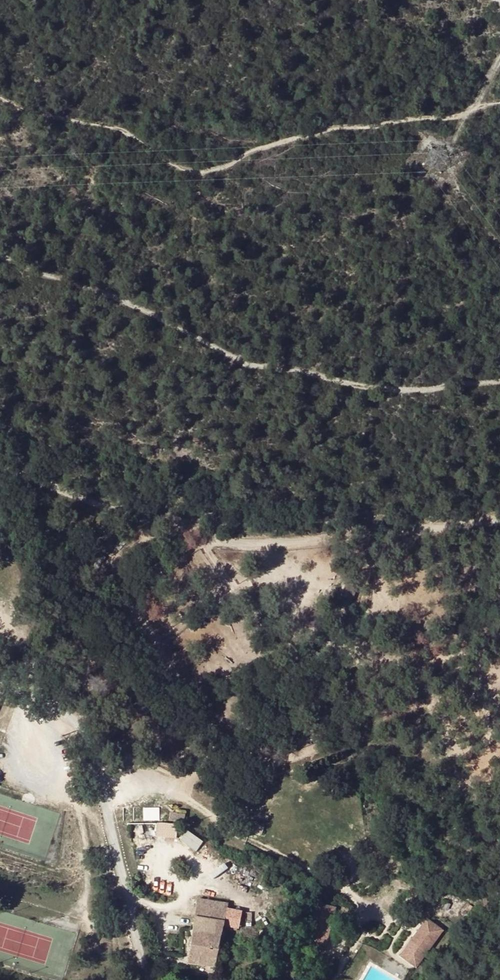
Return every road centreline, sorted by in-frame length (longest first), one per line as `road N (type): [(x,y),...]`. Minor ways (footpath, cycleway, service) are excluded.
road 1 (track): [(499,381),(389,390),(246,364),(136,307),(0,255)]
road 2 (track): [(499,104),(454,118),(329,128),(196,172),(170,166),(121,134),(0,100)]
road 3 (unclassified): [(0,464),(222,545),(423,536),(499,522)]
road 4 (unclassified): [(149,979),(98,777)]
road 5 (unclassified): [(0,679),(75,721),(98,777)]

